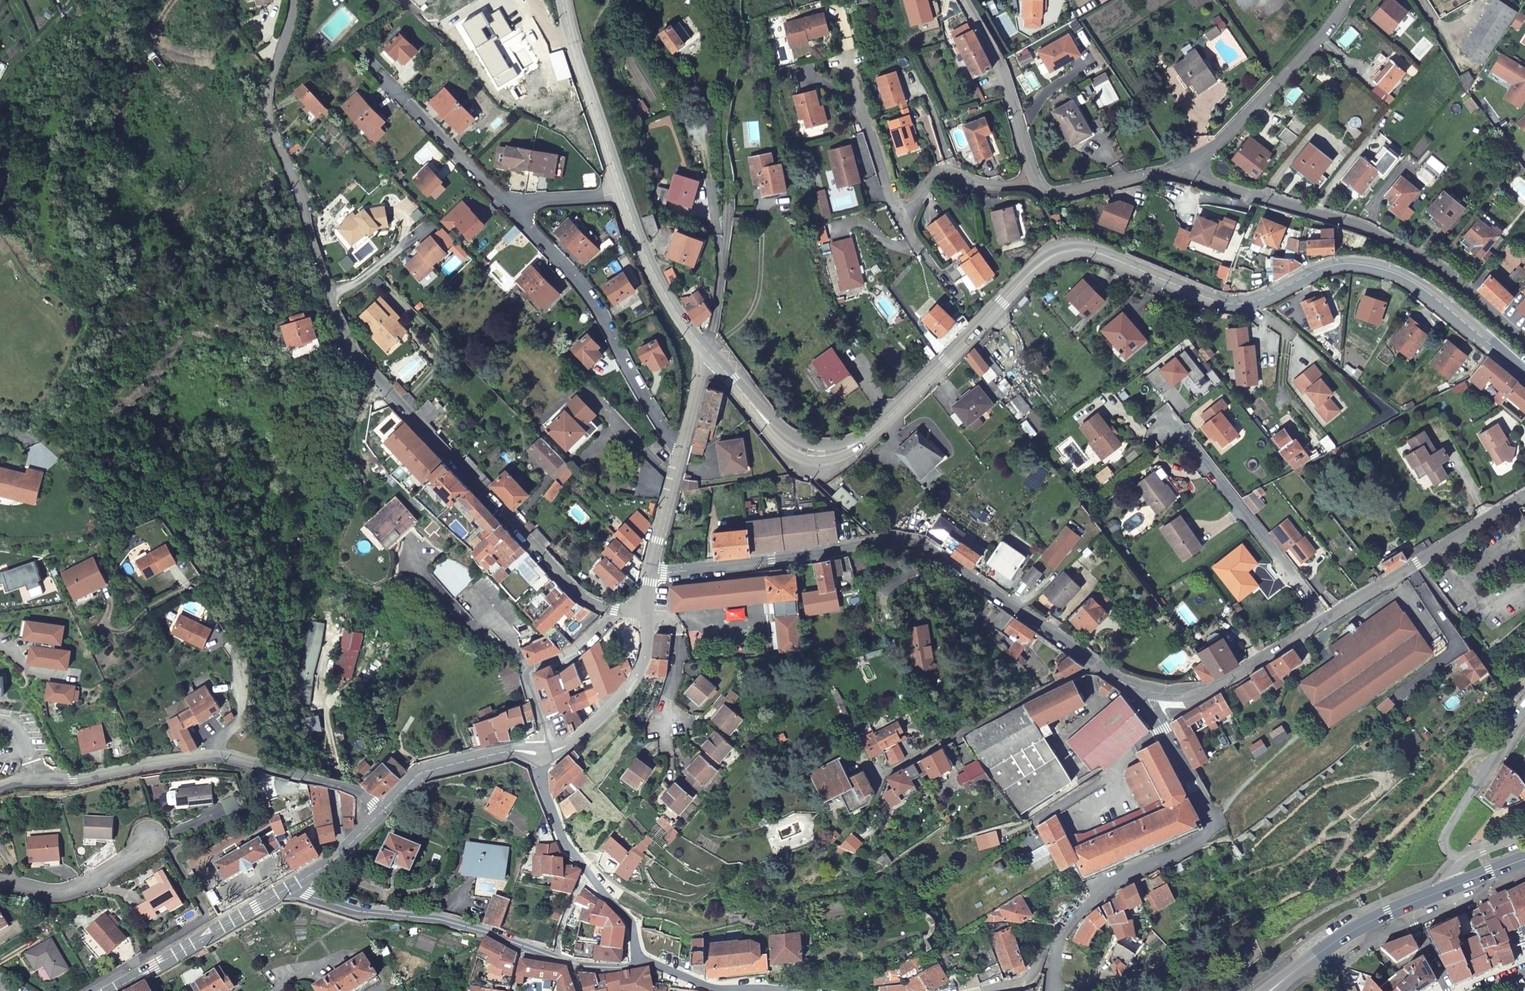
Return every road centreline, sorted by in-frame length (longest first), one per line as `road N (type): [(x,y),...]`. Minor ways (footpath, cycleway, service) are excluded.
road 1 (secondary): [(1524,374),(1431,295),(1388,271),(1333,265),(1271,295),(1230,303),(1077,249),(1031,272),(879,429),(830,456),(811,456),(776,434),(706,352)]
road 2 (unclassified): [(298,0),(272,87),(271,124),(353,353),(570,587),(604,609),(651,612)]
road 3 (unclassified): [(652,572),(894,540),(920,544),(1143,694)]
road 4 (unclassified): [(983,990),(1030,978),(1051,942),(1106,884),(1212,832),(1143,694)]
road 5 (unclassified): [(1143,694),(1191,696),(1221,684),(1524,496)]
road 6 (residential): [(382,811),(354,790),(215,758),(66,787),(0,791)]
road 7 (unclassified): [(1194,169),(1215,184),(1376,233),(1455,278),(1524,342)]
road 8 (unclassified): [(966,0),(1000,66),(1044,192),(1066,194),(1194,169)]
road 9 (unclassified): [(296,885),(357,912),(446,922),(582,966),(642,961)]
road 10 (residential): [(682,447),(595,305),(513,212)]
road 11 (track): [(727,249),(735,0)]
road 12 (unclassified): [(642,961),(629,919),(563,839),(540,773),(545,753)]
road 13 (unclassified): [(1345,0),(1194,169)]
road 14 (residential): [(296,885),(115,990)]
road 15 (primary): [(1272,990),(1348,934),(1450,888)]
road 16 (secondary): [(622,191),(563,0)]
road 17 (residential): [(513,212),(378,71)]
road 18 (unclassified): [(651,612),(645,657),(621,698),(569,744),(545,753)]
road 19 (secondary): [(706,352),(653,274),(622,191)]
road 20 (residential): [(545,753),(508,752),(421,773),(382,811)]
road 21 (residential): [(1464,860),(1444,848),(1445,836),(1524,715)]
road 22 (residential): [(0,883),(63,894),(88,886),(151,838)]
road 23 (track): [(139,0),(116,23),(65,149)]
road 24 (unclassified): [(642,961),(703,986),(771,990)]
road 25 (track): [(0,101),(18,67),(86,0)]
road 26 (unclassified): [(682,447),(652,572)]

